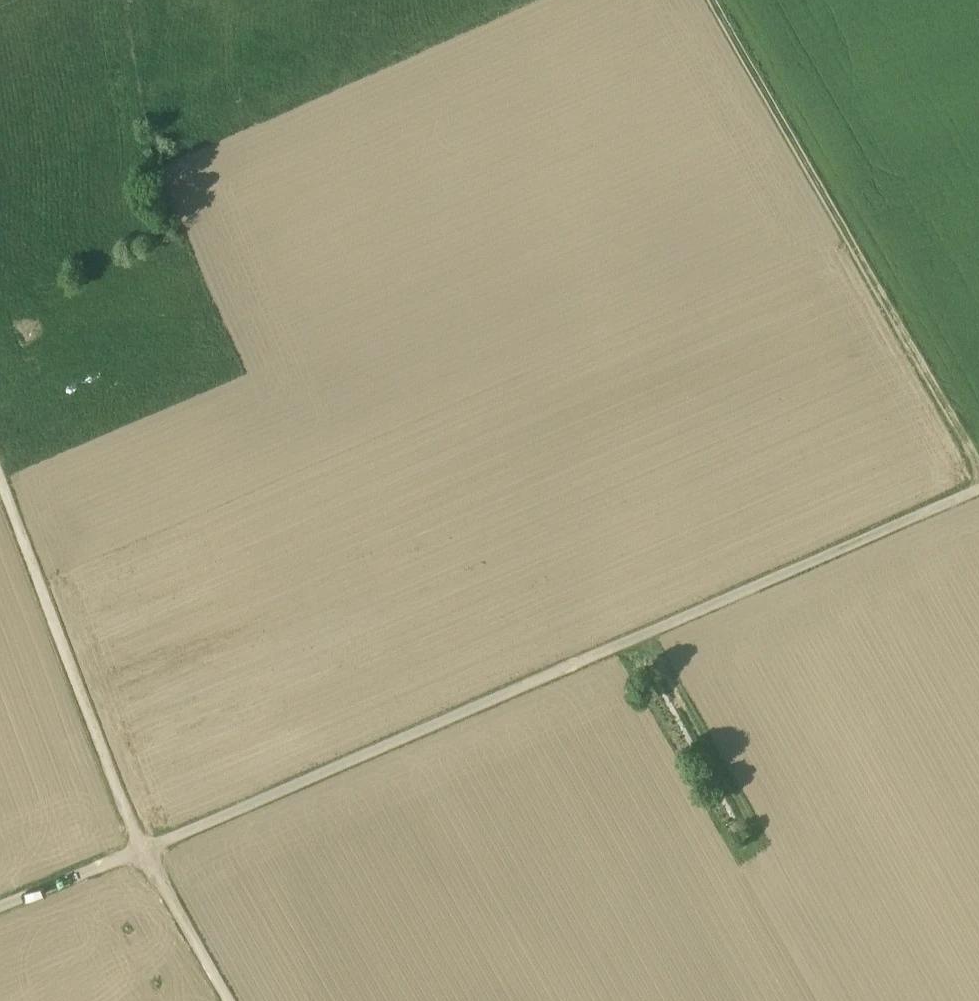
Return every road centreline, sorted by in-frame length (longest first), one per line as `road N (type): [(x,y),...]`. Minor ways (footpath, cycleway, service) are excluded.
road 1 (track): [(0,909),(978,490)]
road 2 (track): [(229,1000),(126,815),(0,483)]
road 3 (track): [(978,468),(713,0)]

